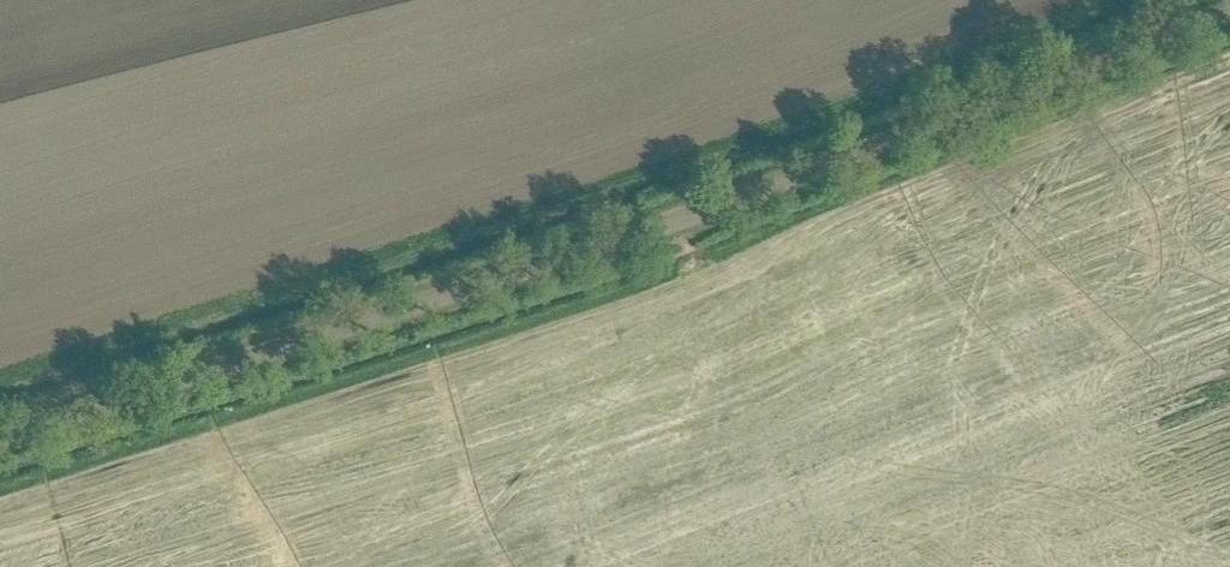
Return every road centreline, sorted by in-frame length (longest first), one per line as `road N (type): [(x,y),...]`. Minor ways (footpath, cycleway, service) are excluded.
road 1 (unclassified): [(0,435),(915,133),(1229,11)]

